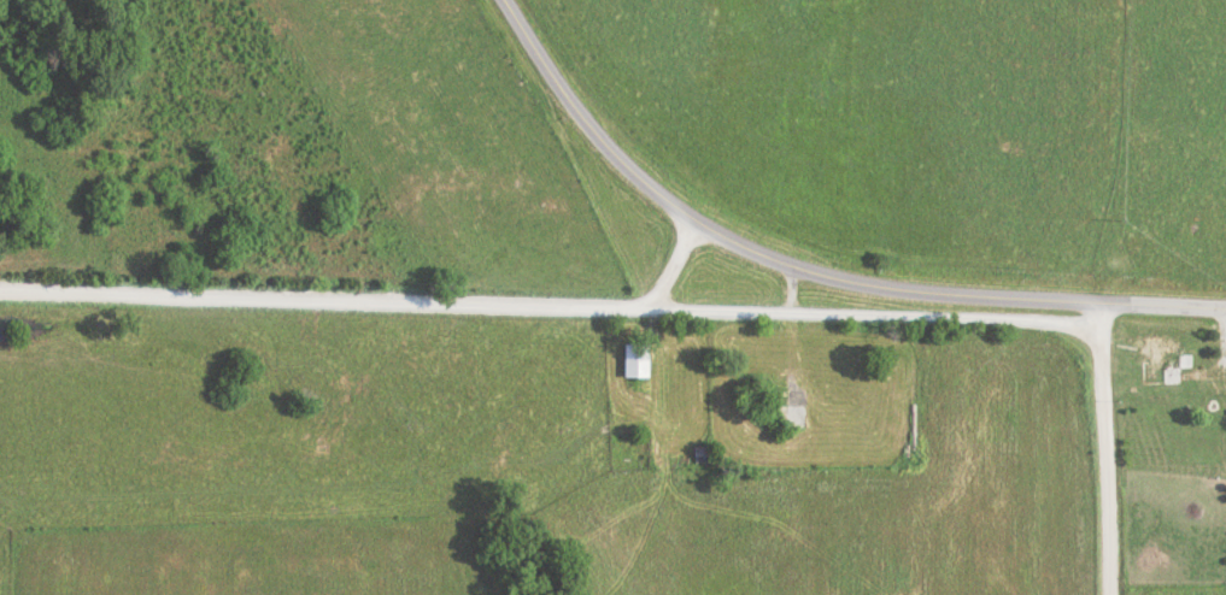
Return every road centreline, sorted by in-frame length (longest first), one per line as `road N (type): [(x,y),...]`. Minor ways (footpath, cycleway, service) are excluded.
road 1 (tertiary): [(1225,313),(901,290),(733,243),(612,154),(504,0)]
road 2 (residential): [(700,224),(650,310),(0,290)]
road 3 (residential): [(1102,324),(650,310)]
road 4 (residential): [(1108,594),(1101,310)]

